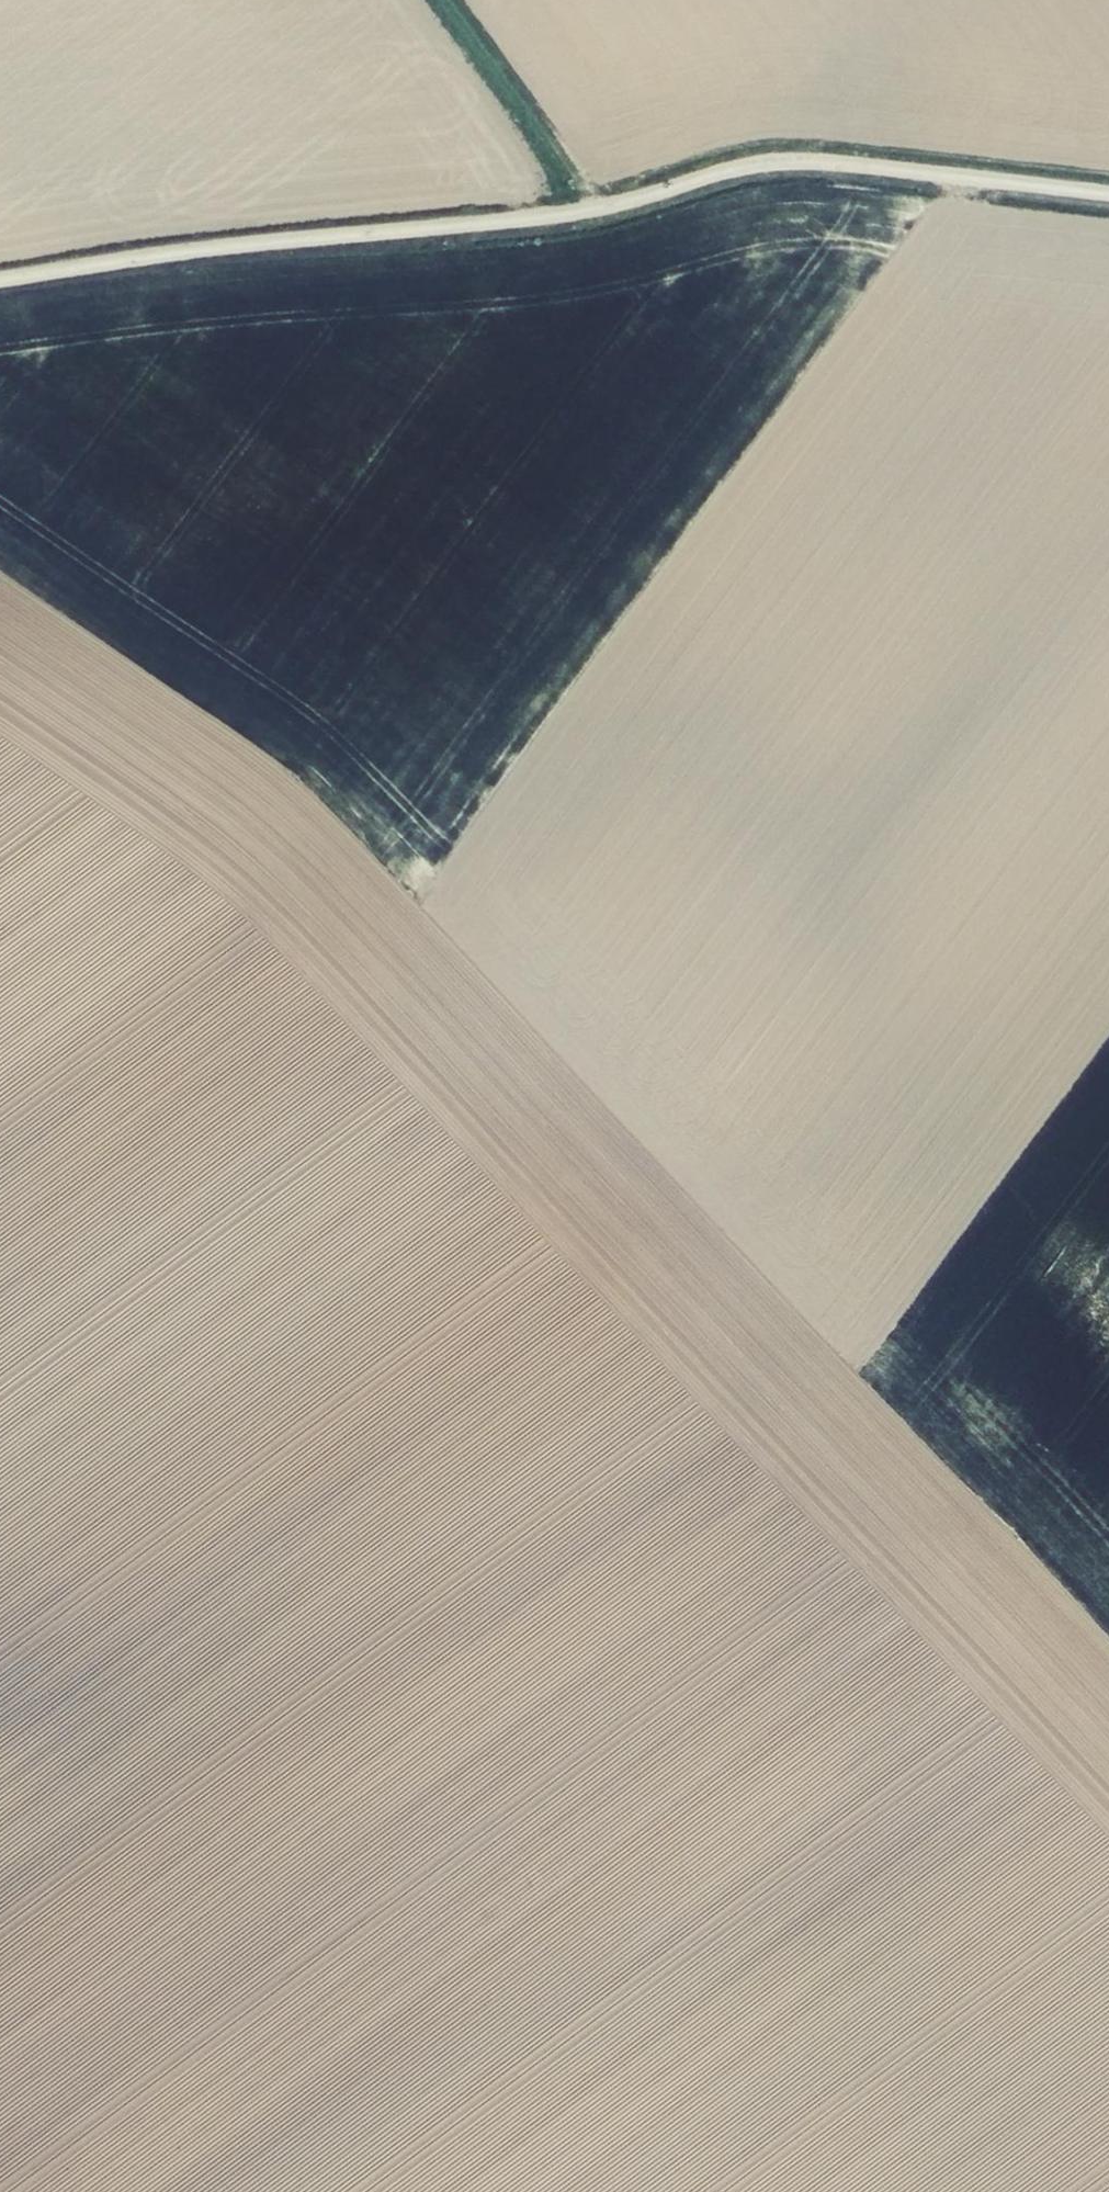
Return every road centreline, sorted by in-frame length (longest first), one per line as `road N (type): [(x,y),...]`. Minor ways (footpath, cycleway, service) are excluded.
road 1 (unclassified): [(1108,195),(778,162),(597,210),(217,248),(0,280)]

